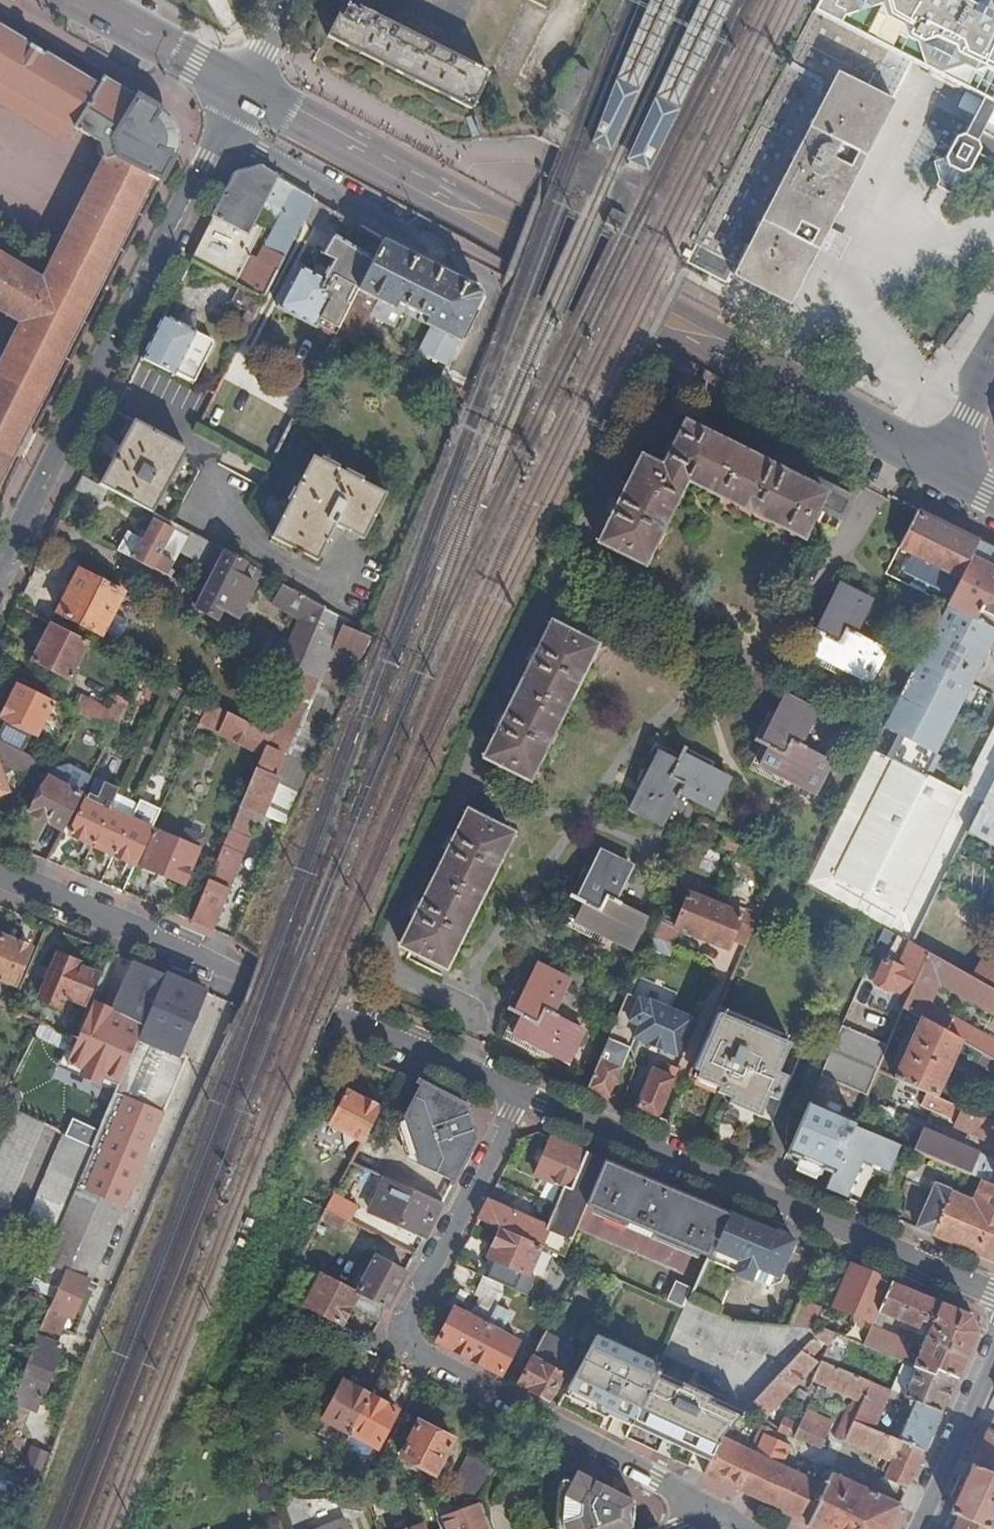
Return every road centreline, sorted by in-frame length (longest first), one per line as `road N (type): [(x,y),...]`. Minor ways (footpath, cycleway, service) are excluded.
road 1 (residential): [(739,1519),(397,1339),(525,1092)]
road 2 (residential): [(525,1092),(0,871)]
road 3 (residential): [(242,96),(197,169),(0,568)]
road 4 (residential): [(993,1290),(525,1092)]
road 5 (secondary): [(666,327),(242,96)]
road 6 (secondary): [(666,327),(948,475)]
road 7 (secondary): [(242,96),(73,0)]
road 8 (tertiary): [(918,1528),(993,1354)]

